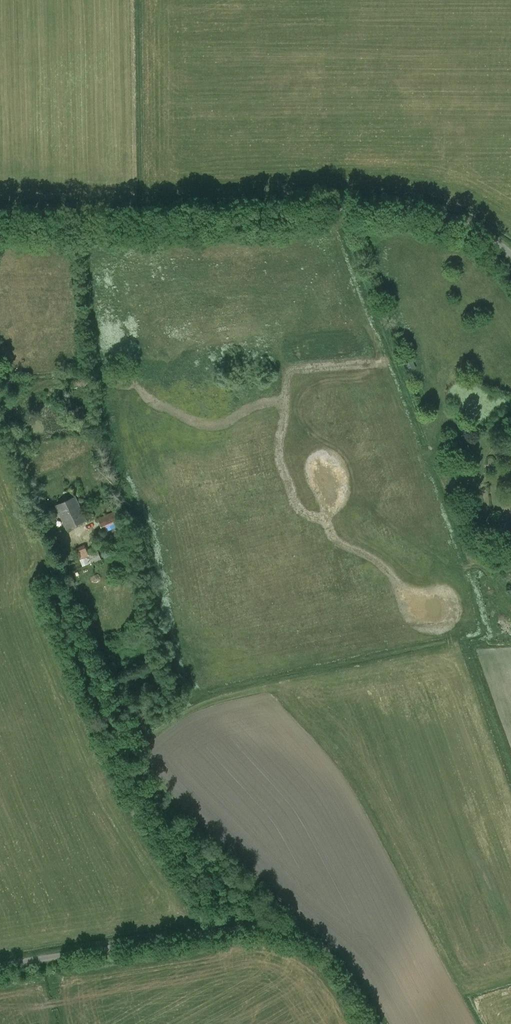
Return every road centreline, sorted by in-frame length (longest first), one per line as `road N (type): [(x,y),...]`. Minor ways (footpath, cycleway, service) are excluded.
road 1 (tertiary): [(510,258),(460,222),(403,206),(0,227)]
road 2 (unclassified): [(374,1023),(330,958),(275,924),(0,963)]

